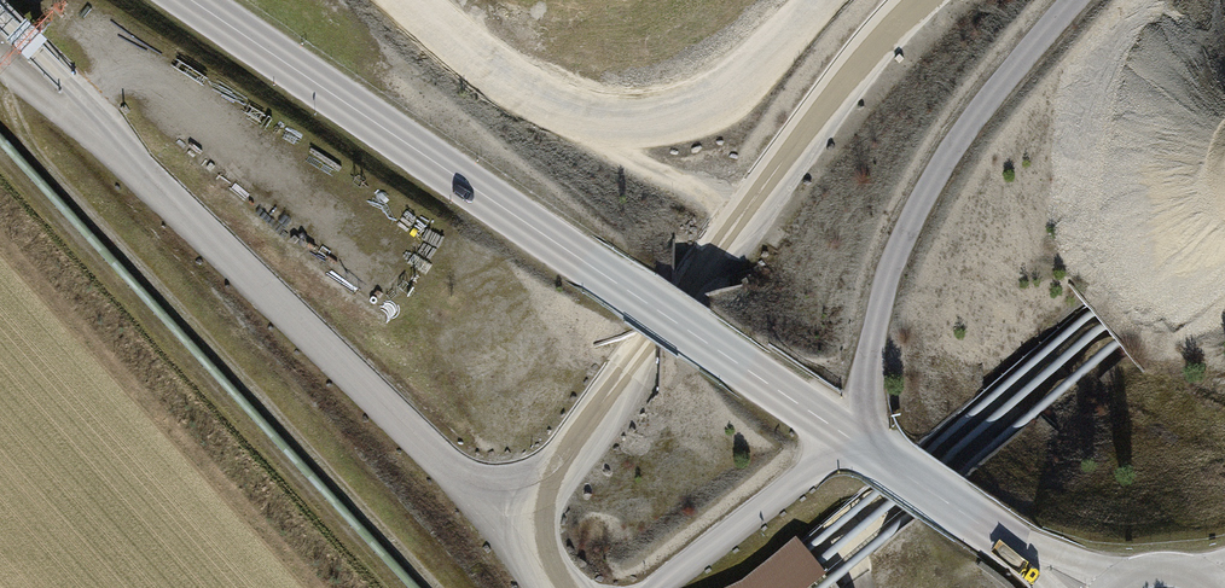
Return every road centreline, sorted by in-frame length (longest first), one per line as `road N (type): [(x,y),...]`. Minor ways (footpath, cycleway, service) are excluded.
road 1 (tertiary): [(188,0),(1072,587)]
road 2 (track): [(513,525),(914,0)]
road 3 (tertiary): [(1220,587),(1189,566),(1161,561),(1134,566),(1102,587)]

